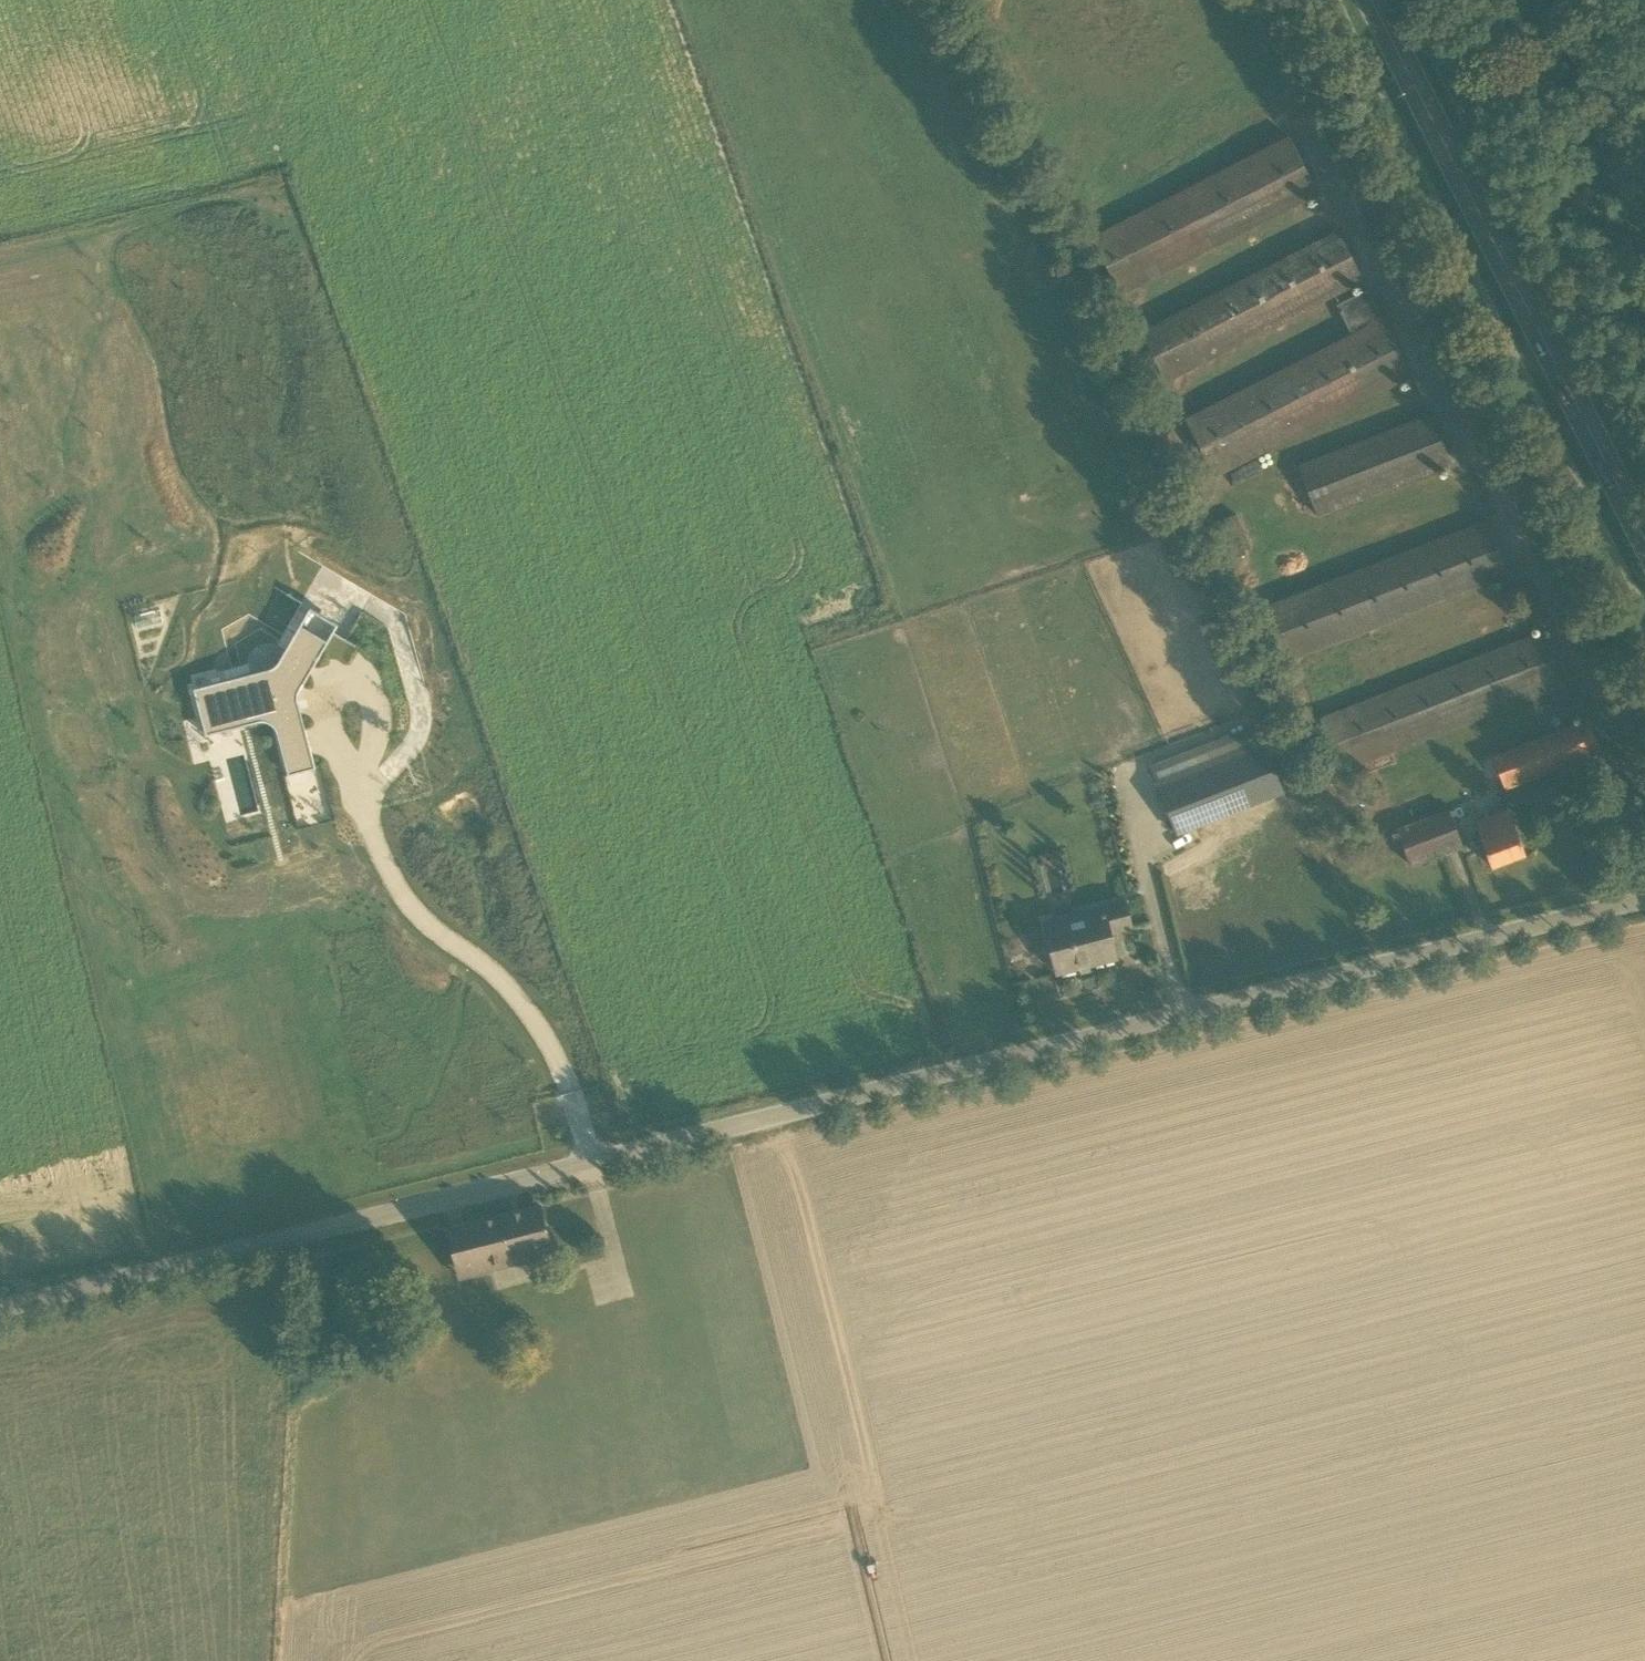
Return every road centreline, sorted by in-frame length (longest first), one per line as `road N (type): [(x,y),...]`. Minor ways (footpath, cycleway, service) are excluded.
road 1 (unclassified): [(0,1301),(1644,901)]
road 2 (primary): [(1644,540),(1372,0)]

